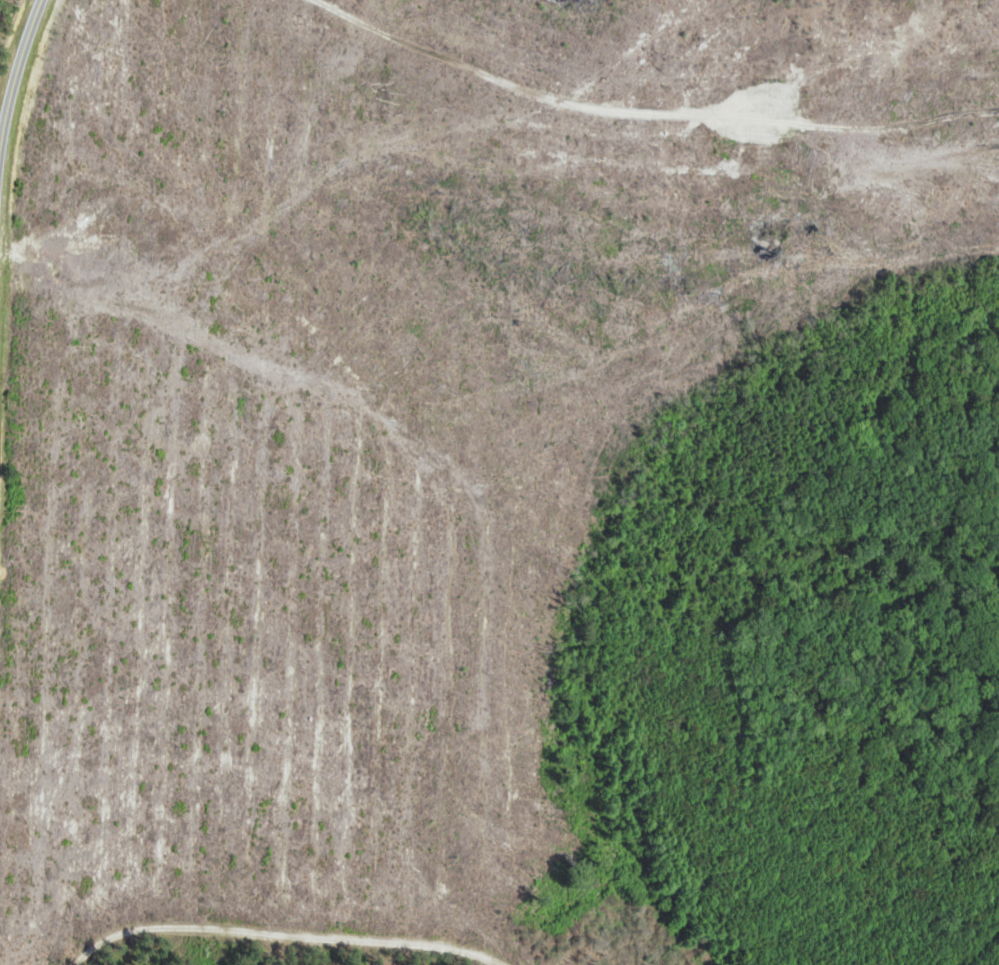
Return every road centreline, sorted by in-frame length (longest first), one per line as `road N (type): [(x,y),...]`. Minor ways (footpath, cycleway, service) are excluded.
road 1 (residential): [(0,157),(42,0)]

